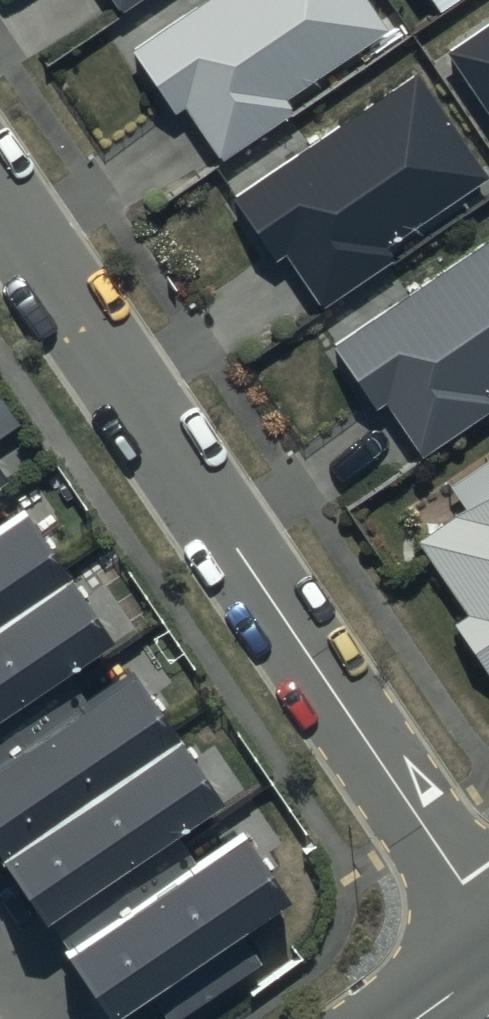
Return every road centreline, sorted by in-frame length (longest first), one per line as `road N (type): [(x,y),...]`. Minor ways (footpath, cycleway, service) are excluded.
road 1 (residential): [(488,918),(0,194)]

